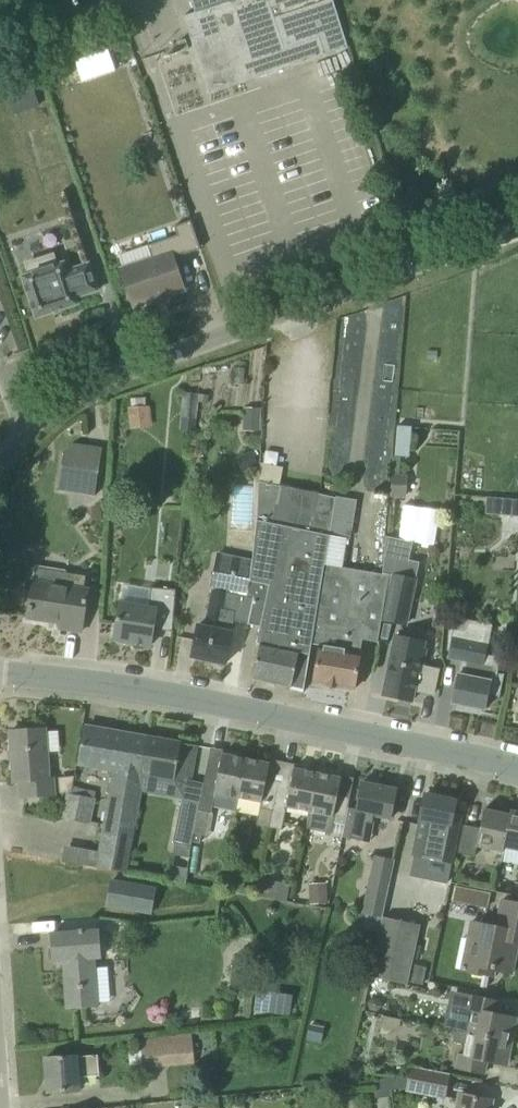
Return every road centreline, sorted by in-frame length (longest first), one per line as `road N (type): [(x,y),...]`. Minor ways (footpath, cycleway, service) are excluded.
road 1 (residential): [(0,676),(252,714),(517,772)]
road 2 (unclassified): [(232,330),(517,228)]
road 3 (residential): [(0,466),(34,421),(75,392),(232,330)]

